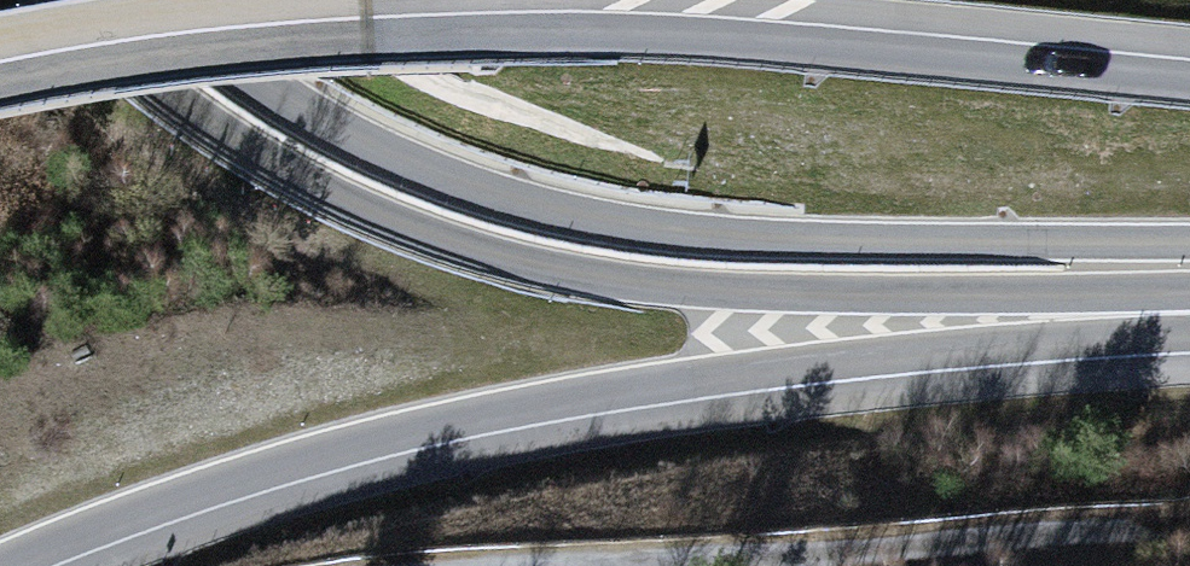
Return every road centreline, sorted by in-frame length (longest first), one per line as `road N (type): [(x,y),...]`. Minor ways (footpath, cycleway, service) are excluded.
road 1 (trunk): [(65,0),(197,116),(265,161),(386,221),(520,266),(766,295),(1189,294)]
road 2 (trunk): [(22,565),(324,461),(483,423),(750,377),(1189,336)]
road 3 (trunk): [(1189,71),(576,16),(234,32),(0,66)]
road 4 (trunk): [(1189,242),(775,240),(666,231),(533,206),(361,143),(223,57),(153,0)]
road 5 (track): [(790,565),(1189,538)]

